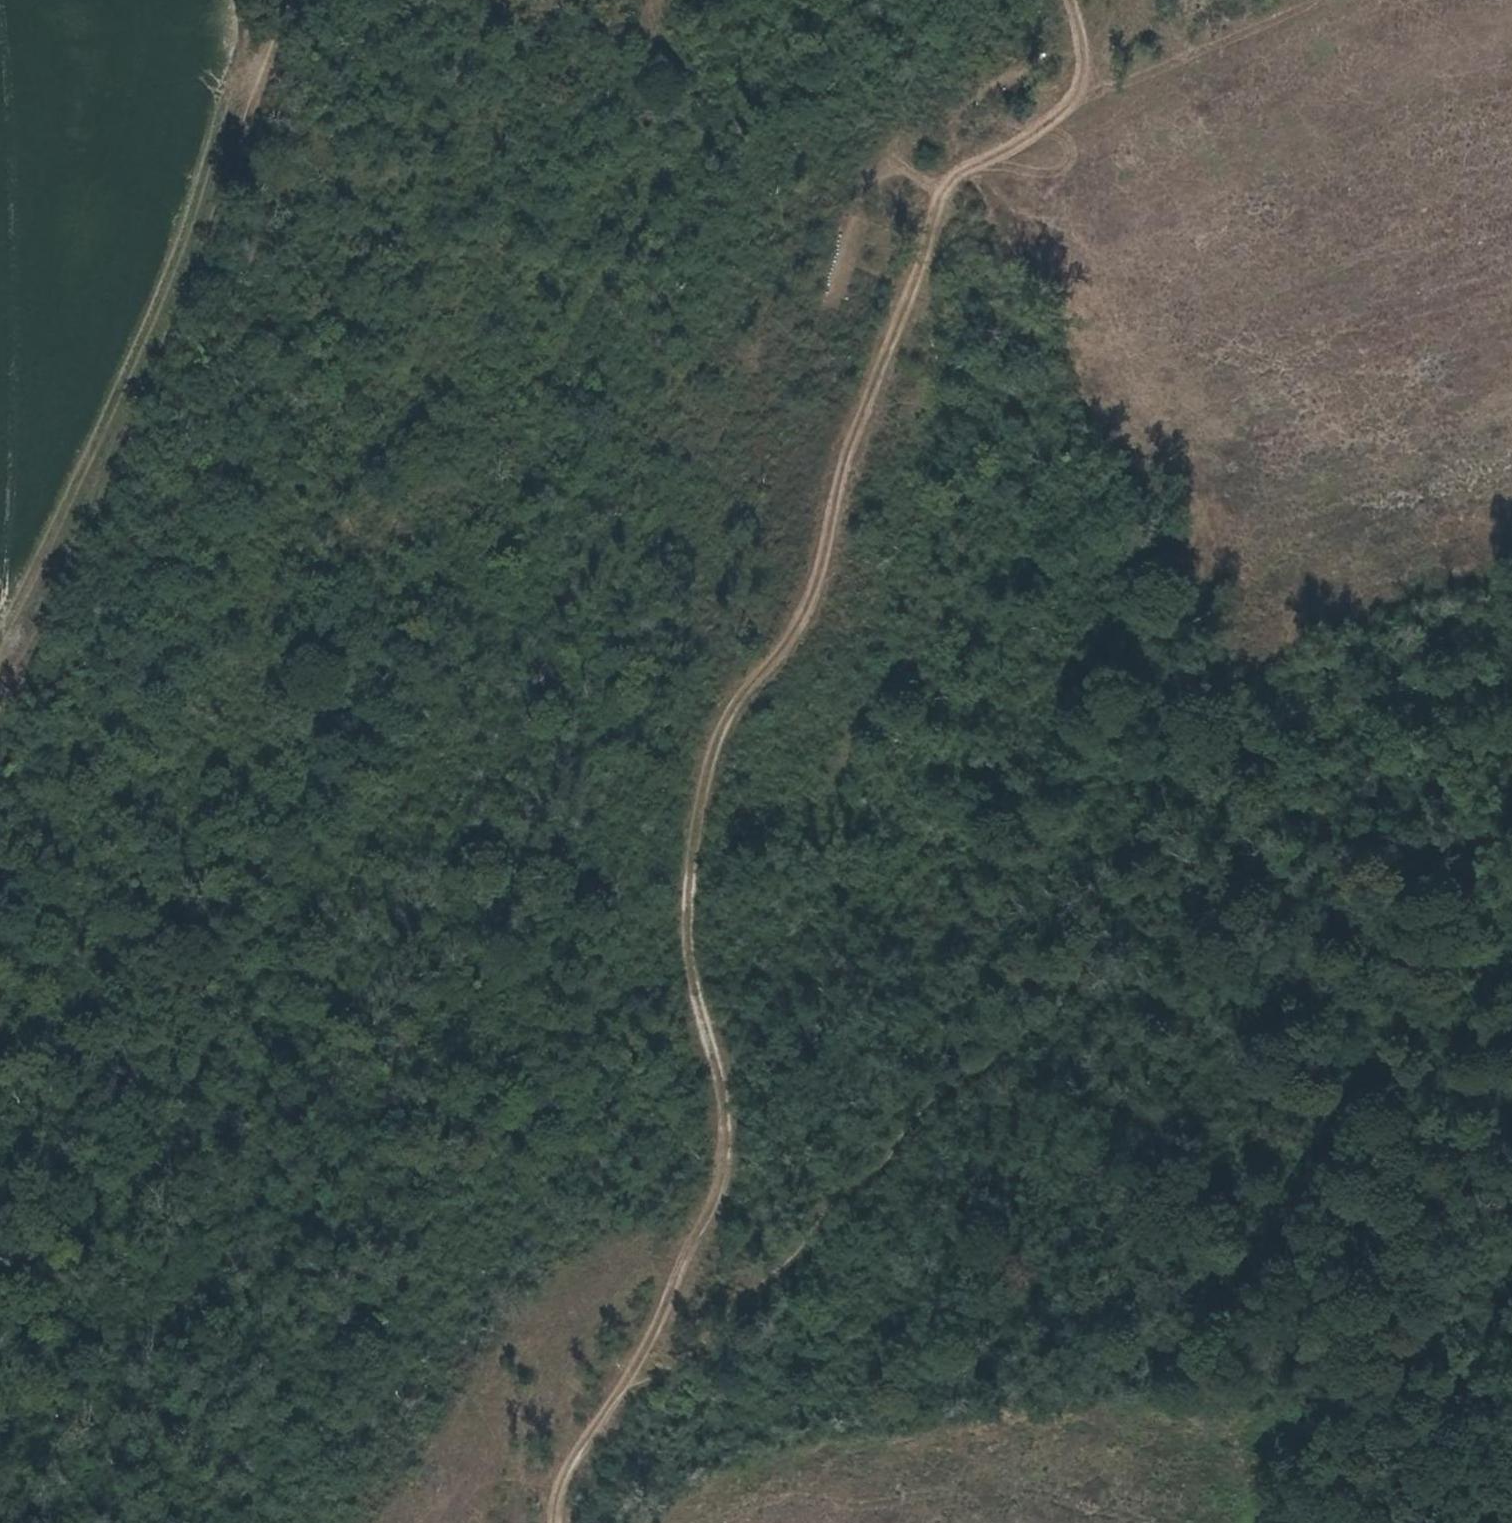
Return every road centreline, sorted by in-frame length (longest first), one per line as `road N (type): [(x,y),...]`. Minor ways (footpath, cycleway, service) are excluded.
road 1 (track): [(1072,0),(1082,69),(1067,108),(1027,143),(951,176),(935,198),(930,231),(844,467),(812,591),(723,723),(693,842),(688,905),(692,980),(724,1097),(720,1176),(662,1321),(563,1475),(553,1522)]
road 2 (track): [(0,692),(43,614),(204,232),(289,0)]

